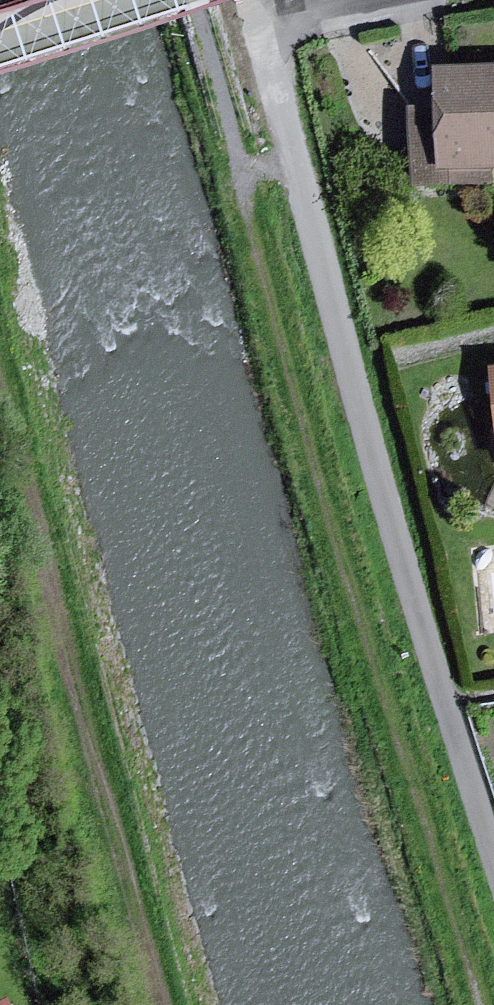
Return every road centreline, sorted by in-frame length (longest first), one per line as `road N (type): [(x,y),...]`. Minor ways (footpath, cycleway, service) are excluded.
road 1 (residential): [(493,852),(256,26)]
road 2 (track): [(173,1004),(0,419)]
road 3 (residential): [(388,0),(256,26)]

